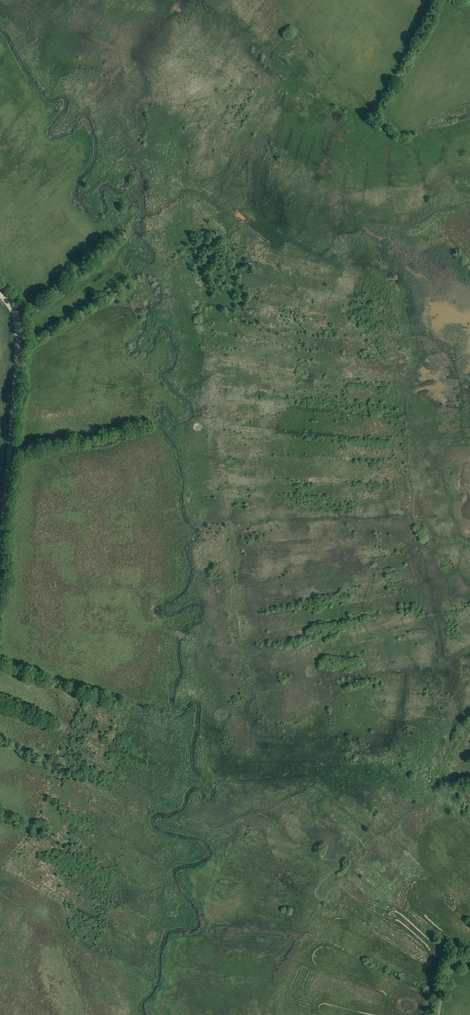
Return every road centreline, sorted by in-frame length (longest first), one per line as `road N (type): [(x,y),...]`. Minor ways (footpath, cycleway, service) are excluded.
road 1 (track): [(0,295),(17,322),(0,543)]

